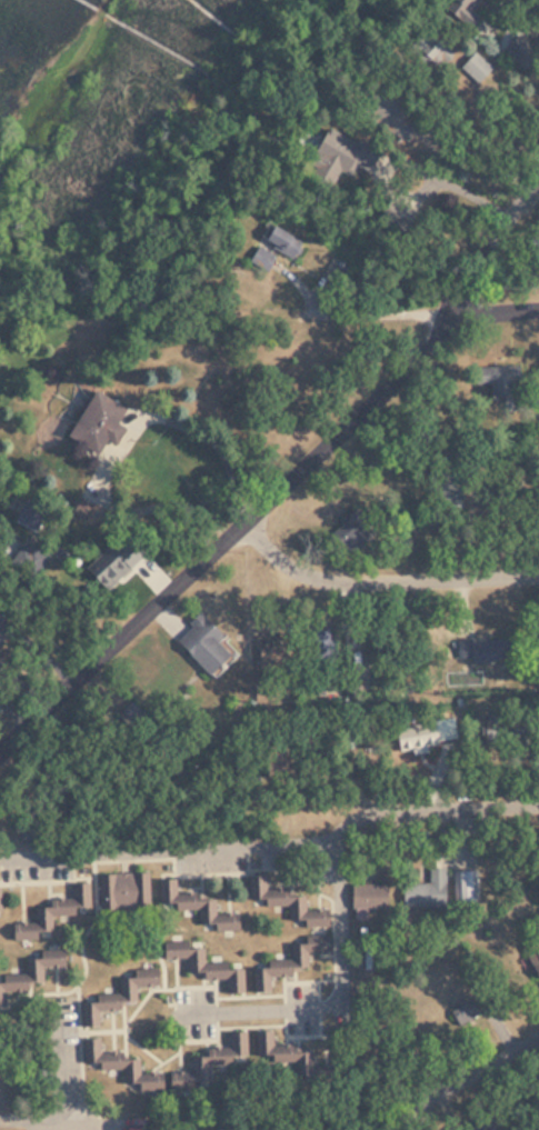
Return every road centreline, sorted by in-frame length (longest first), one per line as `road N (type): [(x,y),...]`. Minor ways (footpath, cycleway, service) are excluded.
road 1 (residential): [(0,757),(451,314)]
road 2 (residential): [(0,263),(91,323),(117,330),(451,314),(538,191)]
road 3 (residential): [(339,842),(0,855)]
road 4 (residential): [(339,842),(345,1008),(184,1014)]
road 5 (residential): [(251,509),(323,567),(393,574),(538,571)]
road 6 (residential): [(538,805),(412,810),(372,820),(339,842)]
road 7 (residential): [(538,1038),(374,1129)]

